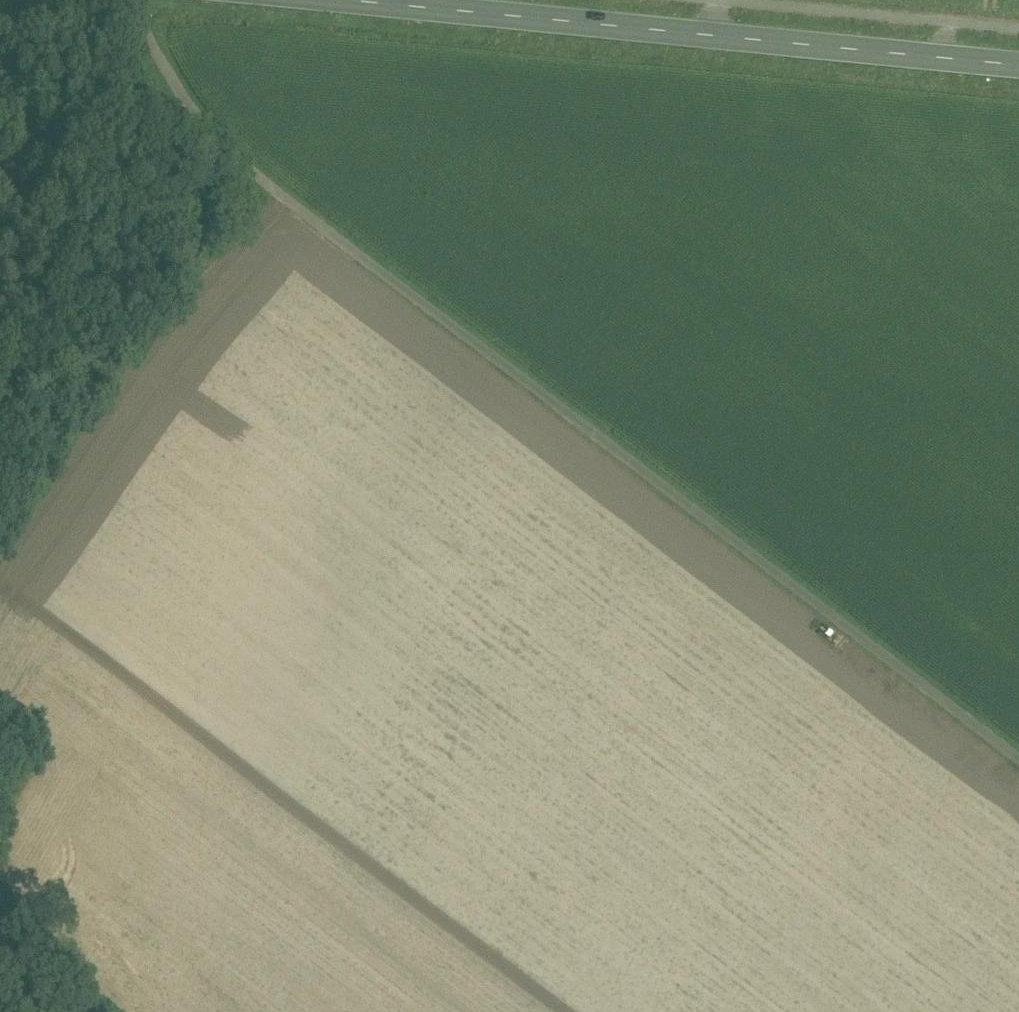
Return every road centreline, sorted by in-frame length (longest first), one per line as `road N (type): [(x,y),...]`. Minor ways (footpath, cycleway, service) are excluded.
road 1 (primary): [(340,0),(1018,66)]

